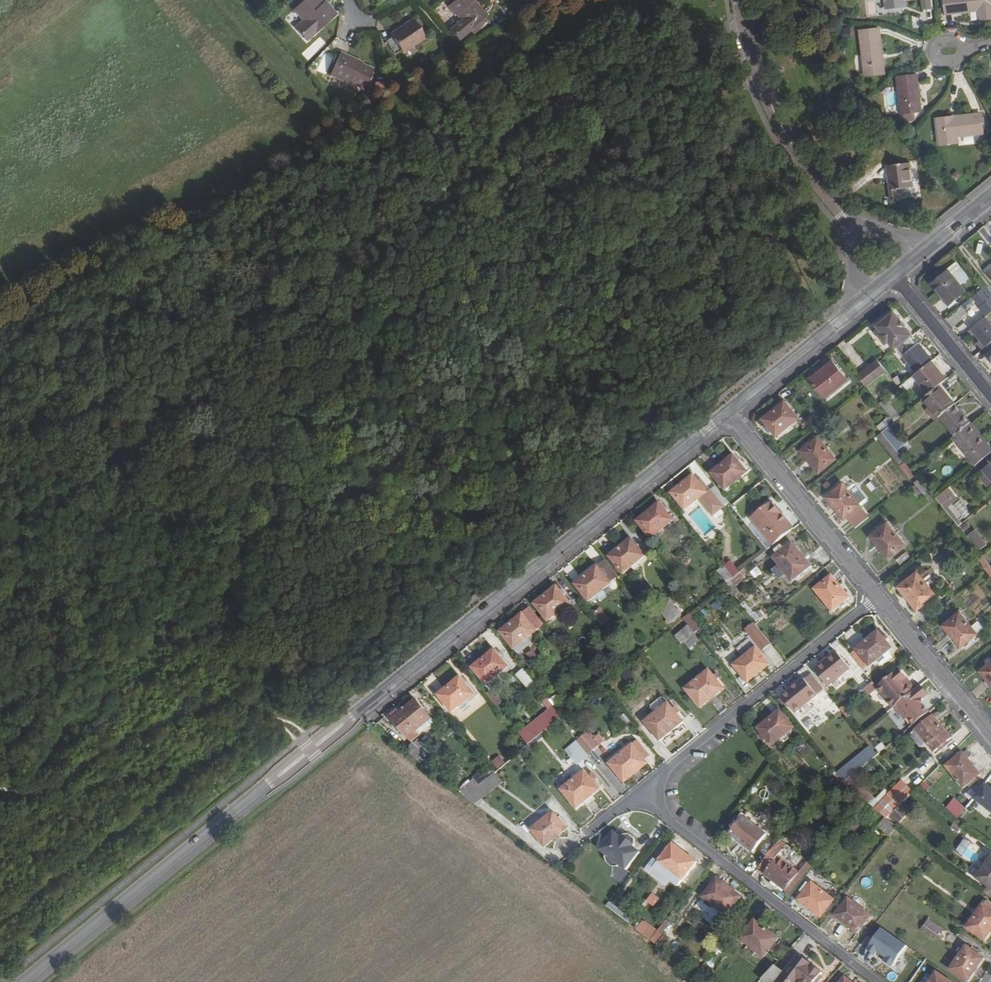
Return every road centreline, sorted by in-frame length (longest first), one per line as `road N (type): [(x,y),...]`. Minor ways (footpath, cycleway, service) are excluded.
road 1 (tertiary): [(22,981),(728,411)]
road 2 (track): [(0,788),(43,791),(122,741),(196,709),(233,705),(271,716),(297,743)]
road 3 (residential): [(877,981),(671,821),(645,788)]
road 4 (residential): [(645,788),(878,597)]
road 5 (tertiary): [(740,0),(774,110),(847,219)]
road 6 (residential): [(728,411),(878,597)]
road 7 (residential): [(878,597),(990,736)]
road 8 (tertiary): [(728,411),(854,308)]
road 9 (residential): [(990,395),(894,275)]

